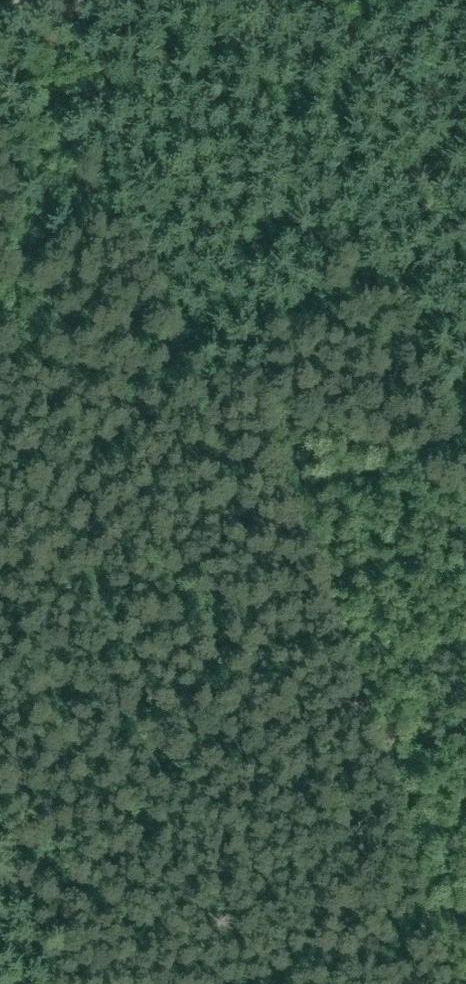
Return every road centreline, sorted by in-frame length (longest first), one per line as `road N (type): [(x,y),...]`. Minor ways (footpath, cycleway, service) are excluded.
road 1 (track): [(316,0),(465,129)]

